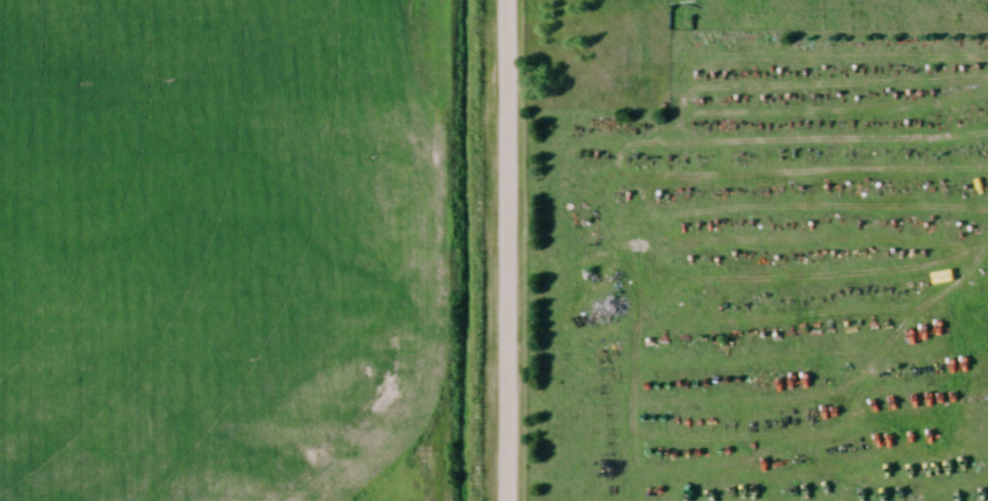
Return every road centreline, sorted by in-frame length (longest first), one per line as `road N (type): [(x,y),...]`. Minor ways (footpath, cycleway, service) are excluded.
road 1 (residential): [(505,500),(505,0)]

